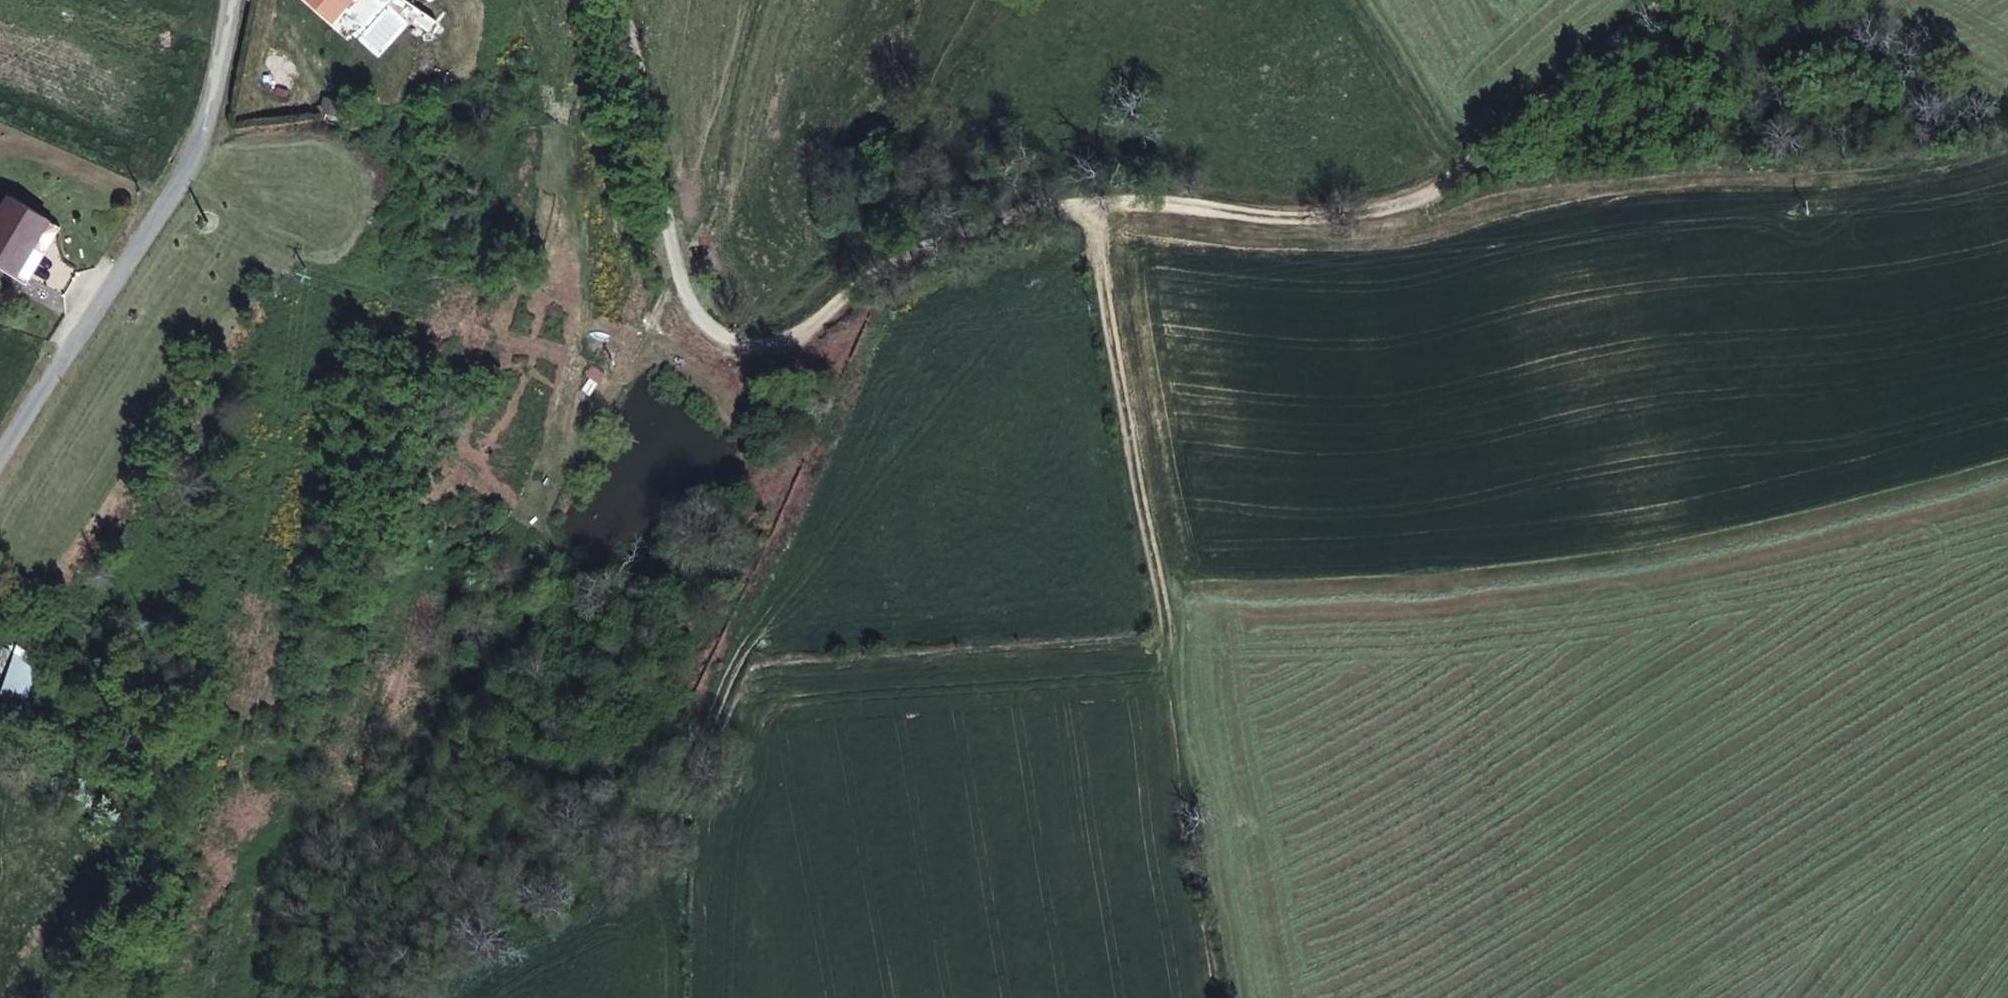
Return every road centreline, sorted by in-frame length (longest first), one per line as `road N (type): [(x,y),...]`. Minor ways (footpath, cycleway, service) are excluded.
road 1 (track): [(618,0),(687,283),(732,331),(787,318),(849,264),(981,199),(1386,192),(1482,132),(1640,0)]
road 2 (unclassified): [(235,0),(200,150),(0,465)]

